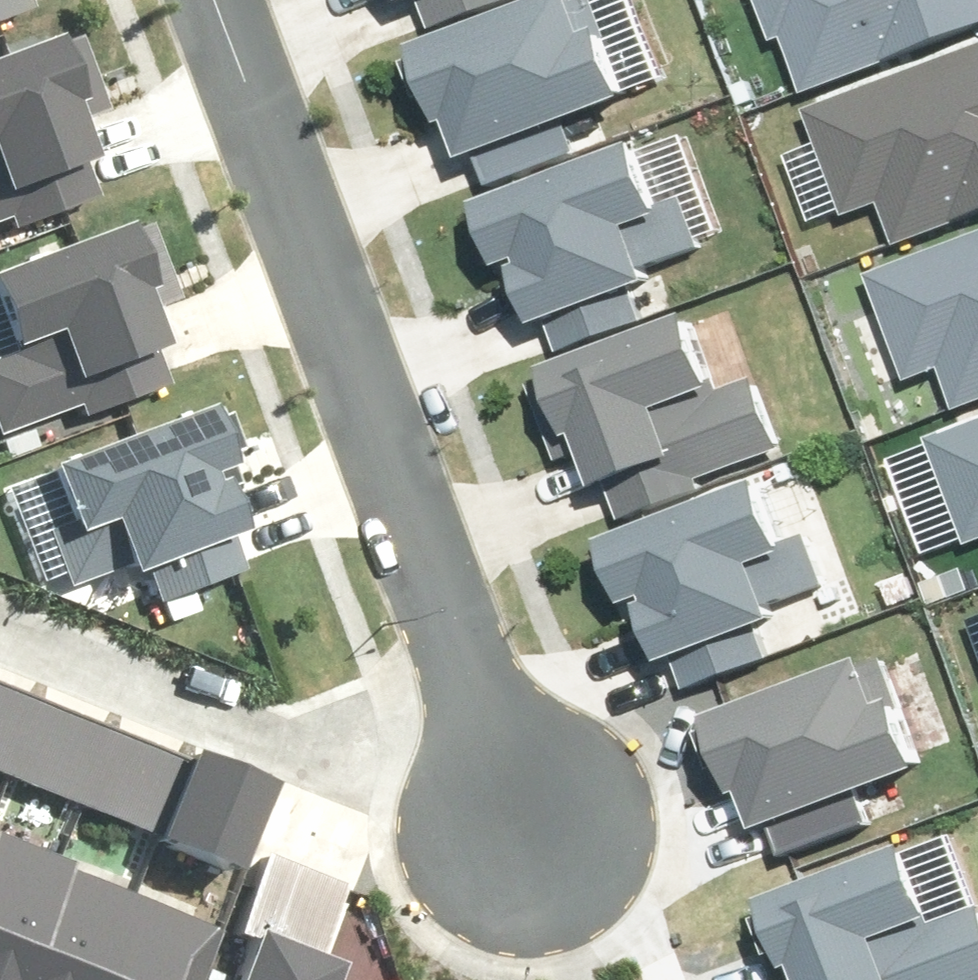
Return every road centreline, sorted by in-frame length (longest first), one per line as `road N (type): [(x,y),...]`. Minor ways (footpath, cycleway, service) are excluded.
road 1 (residential): [(212,0),(518,827)]
road 2 (residential): [(0,623),(518,827)]

